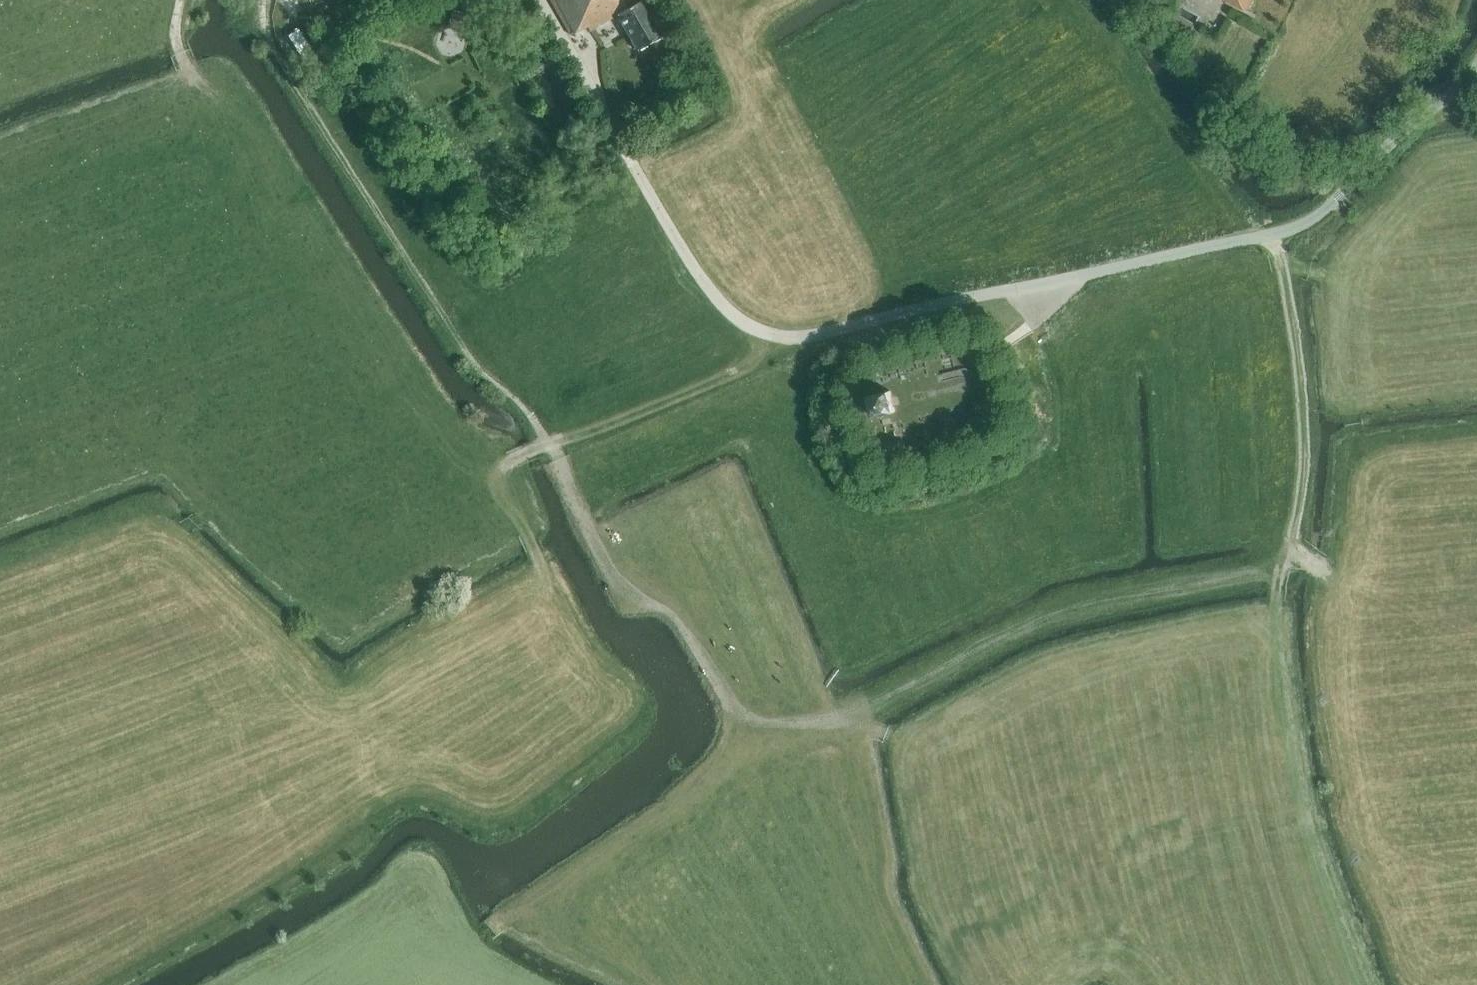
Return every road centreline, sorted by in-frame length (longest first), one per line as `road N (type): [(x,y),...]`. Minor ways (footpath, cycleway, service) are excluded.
road 1 (track): [(264,0),(265,26),(472,353),(529,406),(605,553),(661,603),(738,702),(783,716),(839,715),(1048,615),(1124,591),(1286,562)]
road 2 (track): [(1277,234),(1307,414),(1277,605),(1313,831),(1375,984)]

